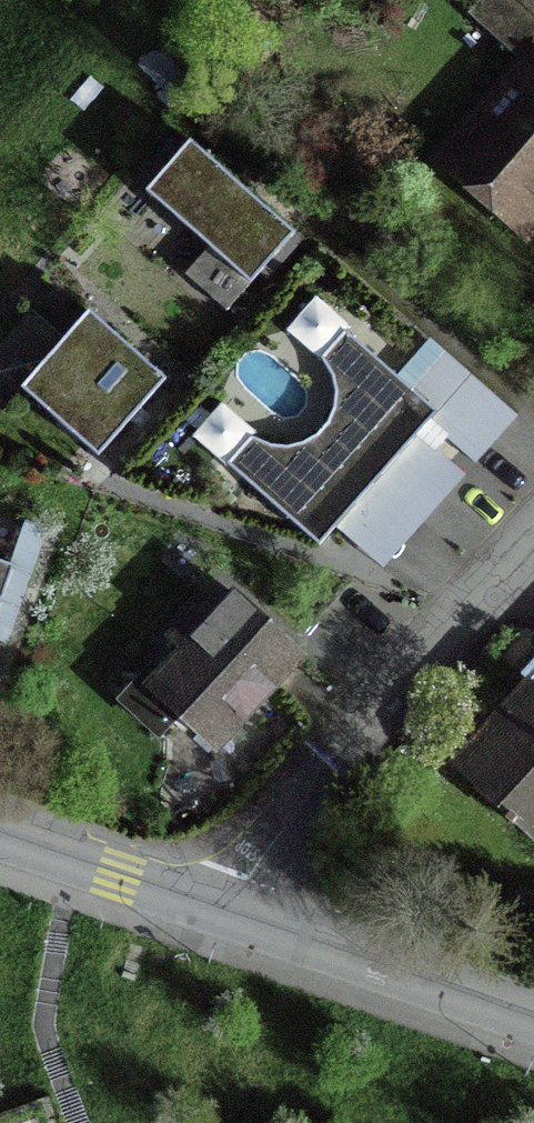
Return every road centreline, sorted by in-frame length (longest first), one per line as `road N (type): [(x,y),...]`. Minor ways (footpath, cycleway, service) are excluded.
road 1 (residential): [(533,556),(278,835),(236,910)]
road 2 (residential): [(236,910),(533,1015)]
road 3 (residential): [(0,830),(236,910)]

